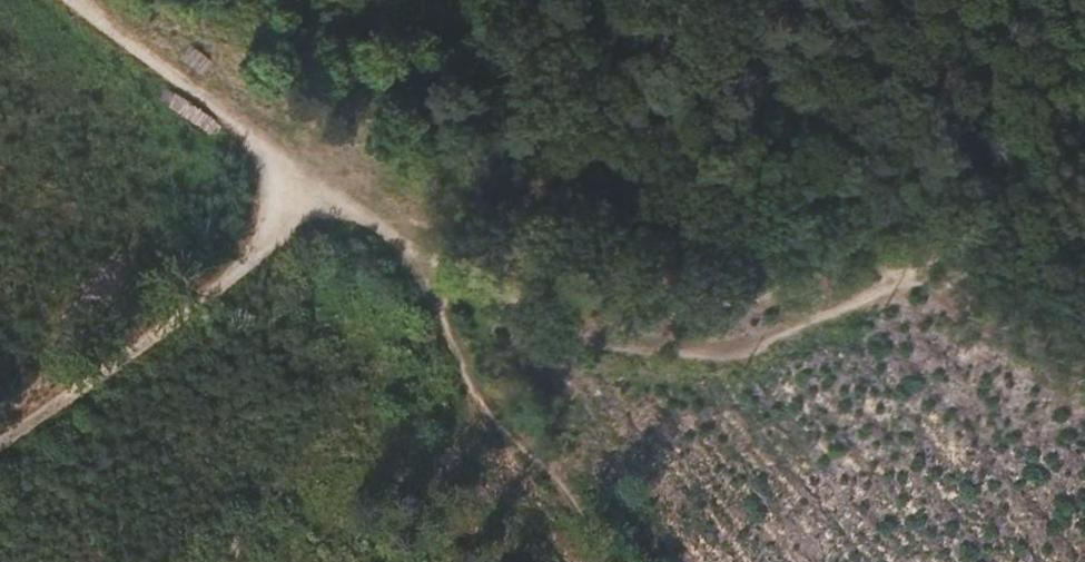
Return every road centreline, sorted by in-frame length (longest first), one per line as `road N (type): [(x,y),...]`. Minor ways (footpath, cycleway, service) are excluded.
road 1 (track): [(80,0),(395,246),(508,412),(629,561)]
road 2 (track): [(1084,150),(910,265),(779,317),(668,339),(554,329),(395,246)]
road 3 (track): [(322,189),(243,265),(0,436)]

